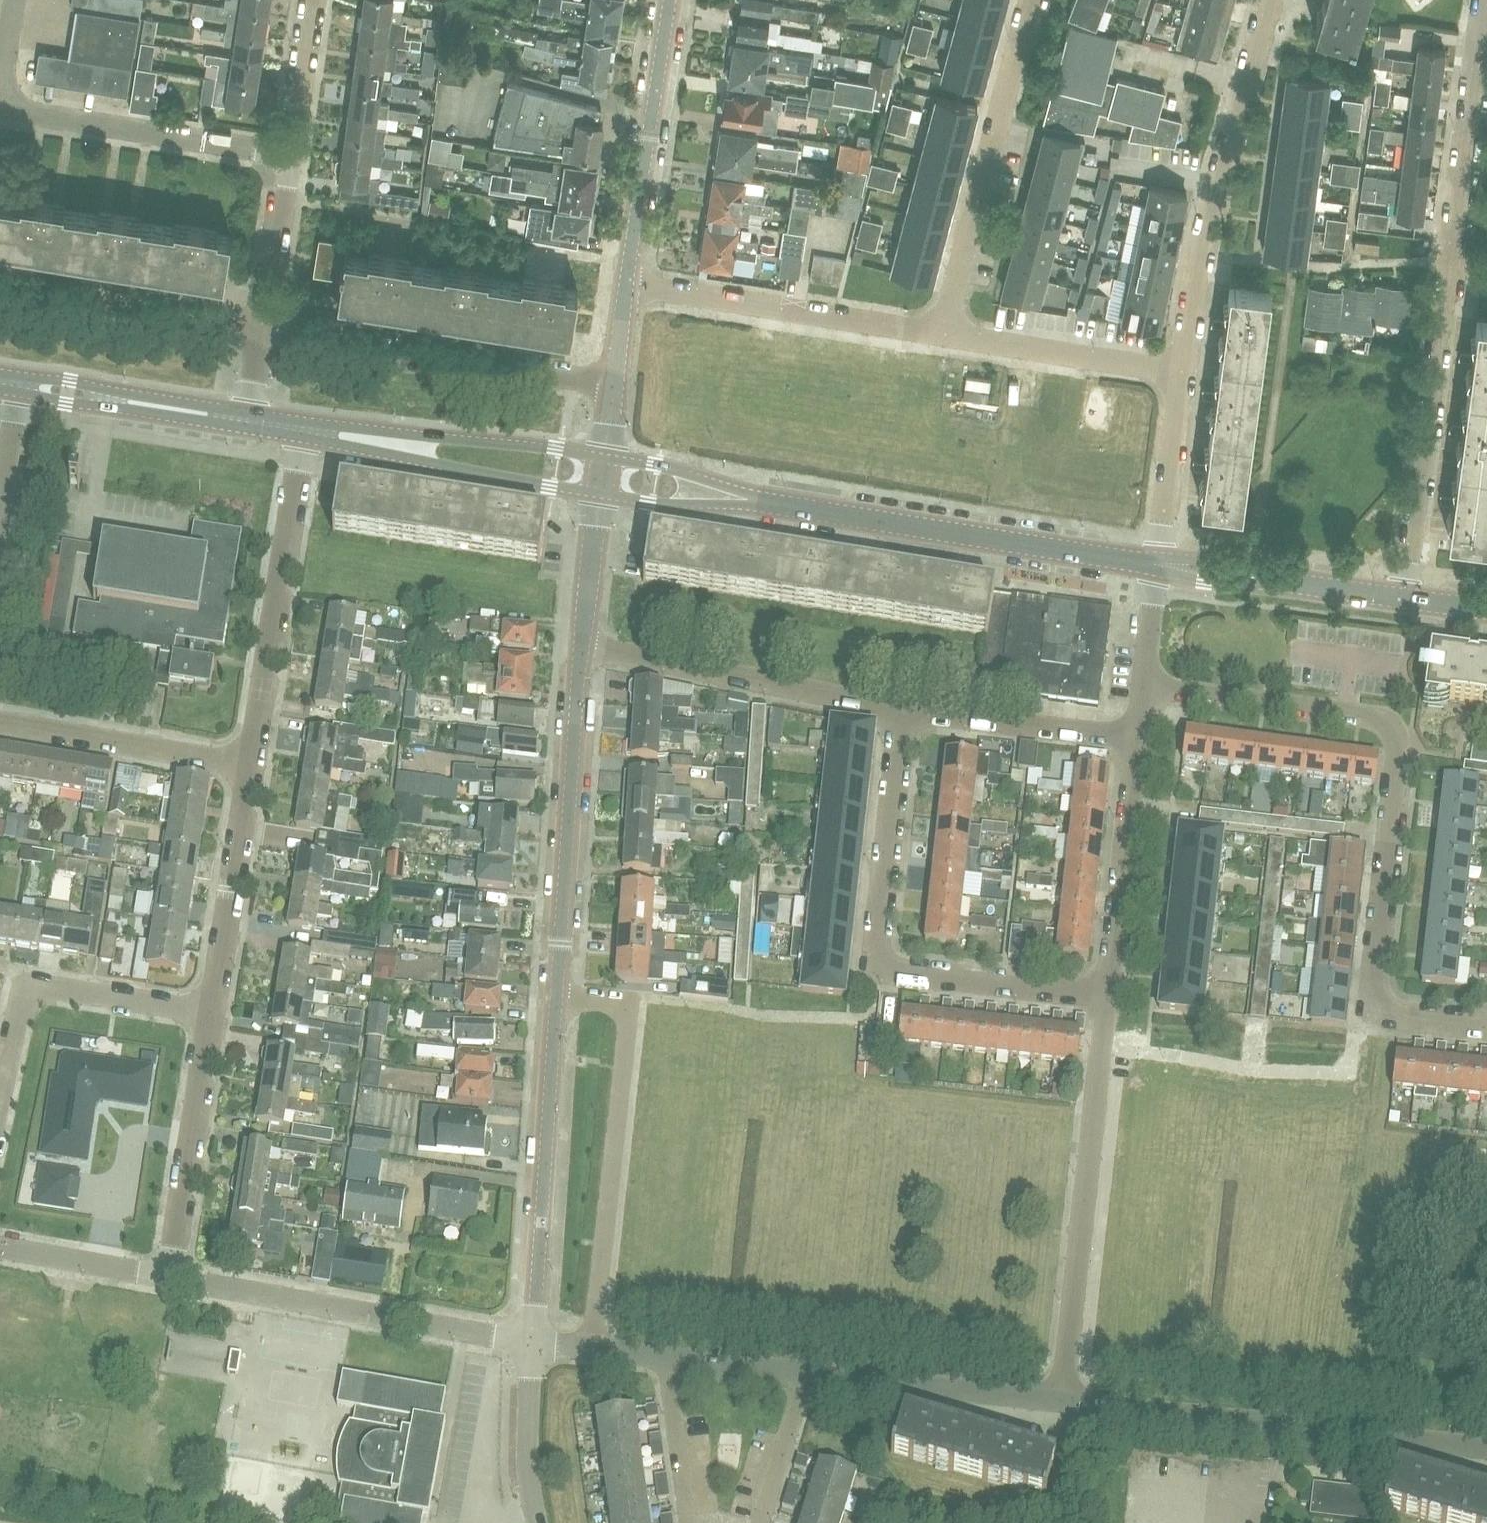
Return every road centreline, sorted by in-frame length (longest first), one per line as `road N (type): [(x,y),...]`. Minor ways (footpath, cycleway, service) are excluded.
road 1 (residential): [(1486,1027),(1403,1018),(1374,998),(1391,736),(1380,727),(1134,696)]
road 2 (residential): [(1407,599),(1483,0)]
road 3 (tertiary): [(1151,561),(601,474)]
road 4 (residential): [(1105,993),(901,972),(883,961),(875,934),(902,709)]
road 5 (residential): [(1060,1398),(591,1352)]
road 6 (residential): [(1486,1448),(1060,1398)]
road 7 (residential): [(591,1352),(628,1001),(558,995)]
road 8 (residential): [(1060,1398),(1105,993)]
road 9 (residential): [(1181,375),(1210,208),(1269,0)]
road 10 (residential): [(531,1345),(168,1277)]
road 11 (residential): [(613,390),(258,328)]
road 12 (unclassified): [(531,1345),(558,995)]
road 13 (residential): [(945,337),(1032,0)]
road 14 (unclassified): [(558,995),(580,652)]
road 15 (residential): [(241,760),(301,431)]
road 16 (residential): [(902,709),(580,652)]
road 17 (residential): [(945,337),(629,288)]
road 18 (tertiary): [(601,474),(301,431)]
road 19 (residential): [(0,1093),(19,1000),(40,983),(211,1011)]
road 20 (unclassified): [(629,288),(670,0)]
road 21 (residential): [(282,156),(0,109)]
road 22 (residential): [(168,1277),(211,1011)]
road 23 (residential): [(258,328),(0,288)]
road 24 (tertiary): [(1407,599),(1151,561)]
road 25 (residential): [(211,1011),(241,760)]
road 26 (residential): [(1105,993),(1129,745)]
road 27 (residential): [(241,760),(0,722)]
road 28 (residential): [(1181,375),(945,337)]
road 29 (tertiary): [(249,422),(19,384)]
road 30 (residential): [(1129,745),(902,709)]
road 31 (residential): [(1151,561),(1181,375)]
road 32 (unclassified): [(580,652),(601,474)]
road 33 (unclassified): [(538,1522),(527,1464),(531,1345)]
road 34 (residential): [(258,328),(282,156)]
road 35 (residential): [(168,1277),(0,1245)]
road 36 (residential): [(282,156),(307,0)]
road 37 (residential): [(1134,696),(1151,561)]

